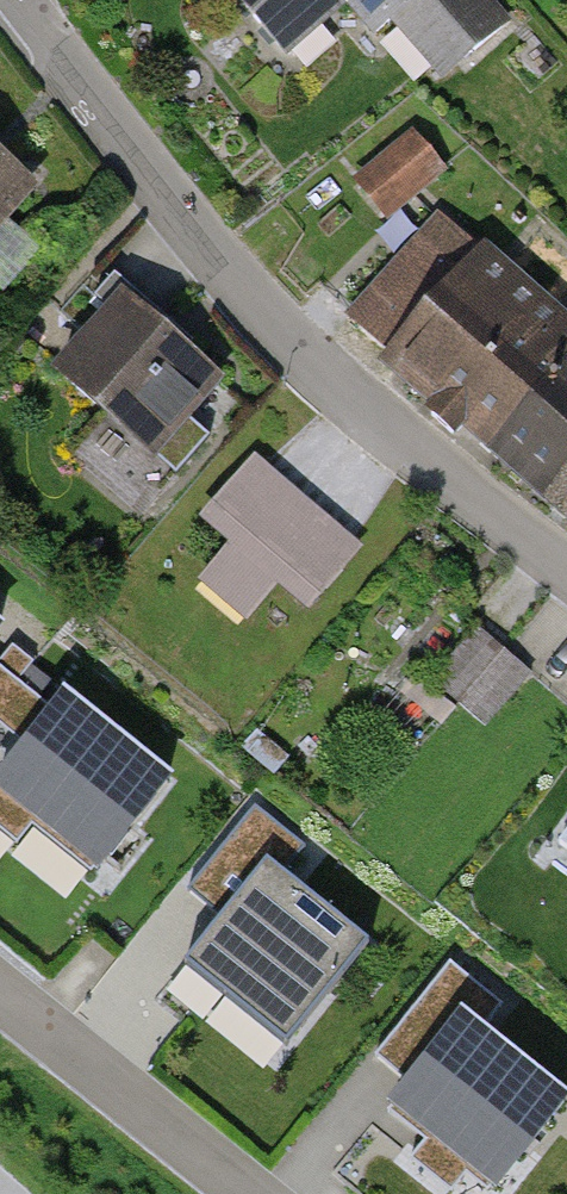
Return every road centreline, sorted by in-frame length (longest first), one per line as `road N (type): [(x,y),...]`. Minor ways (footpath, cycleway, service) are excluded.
road 1 (residential): [(566,561),(396,429),(264,307),(121,145),(21,0)]
road 2 (residential): [(0,996),(245,1193)]

